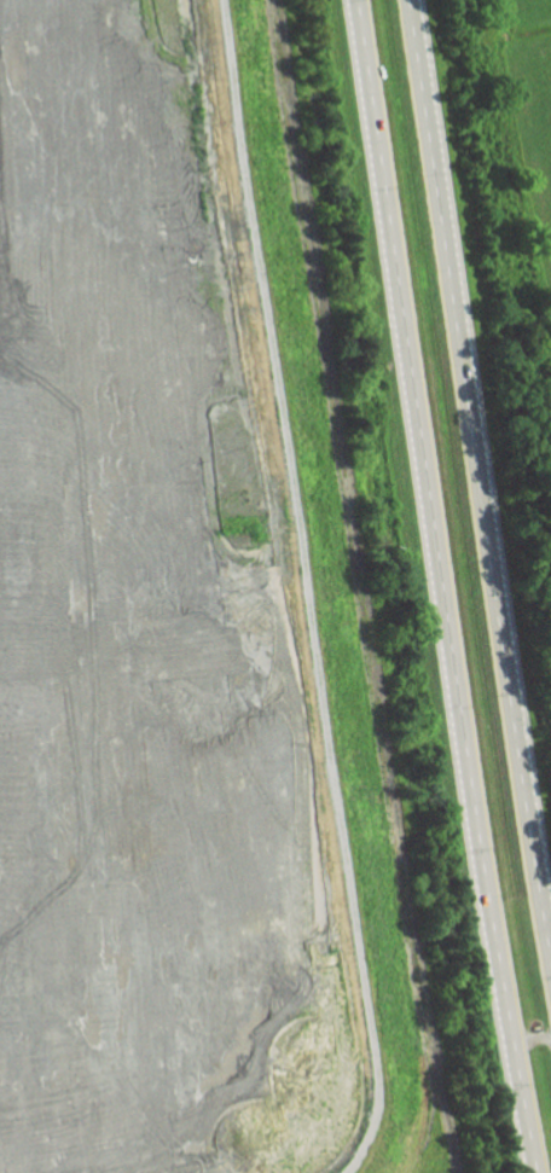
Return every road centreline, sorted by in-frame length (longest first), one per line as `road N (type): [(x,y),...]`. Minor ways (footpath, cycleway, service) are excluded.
road 1 (residential): [(460,1172),(381,699),(280,0)]
road 2 (trunk): [(359,0),(498,976),(536,1172)]
road 3 (trunk): [(550,975),(409,0)]

